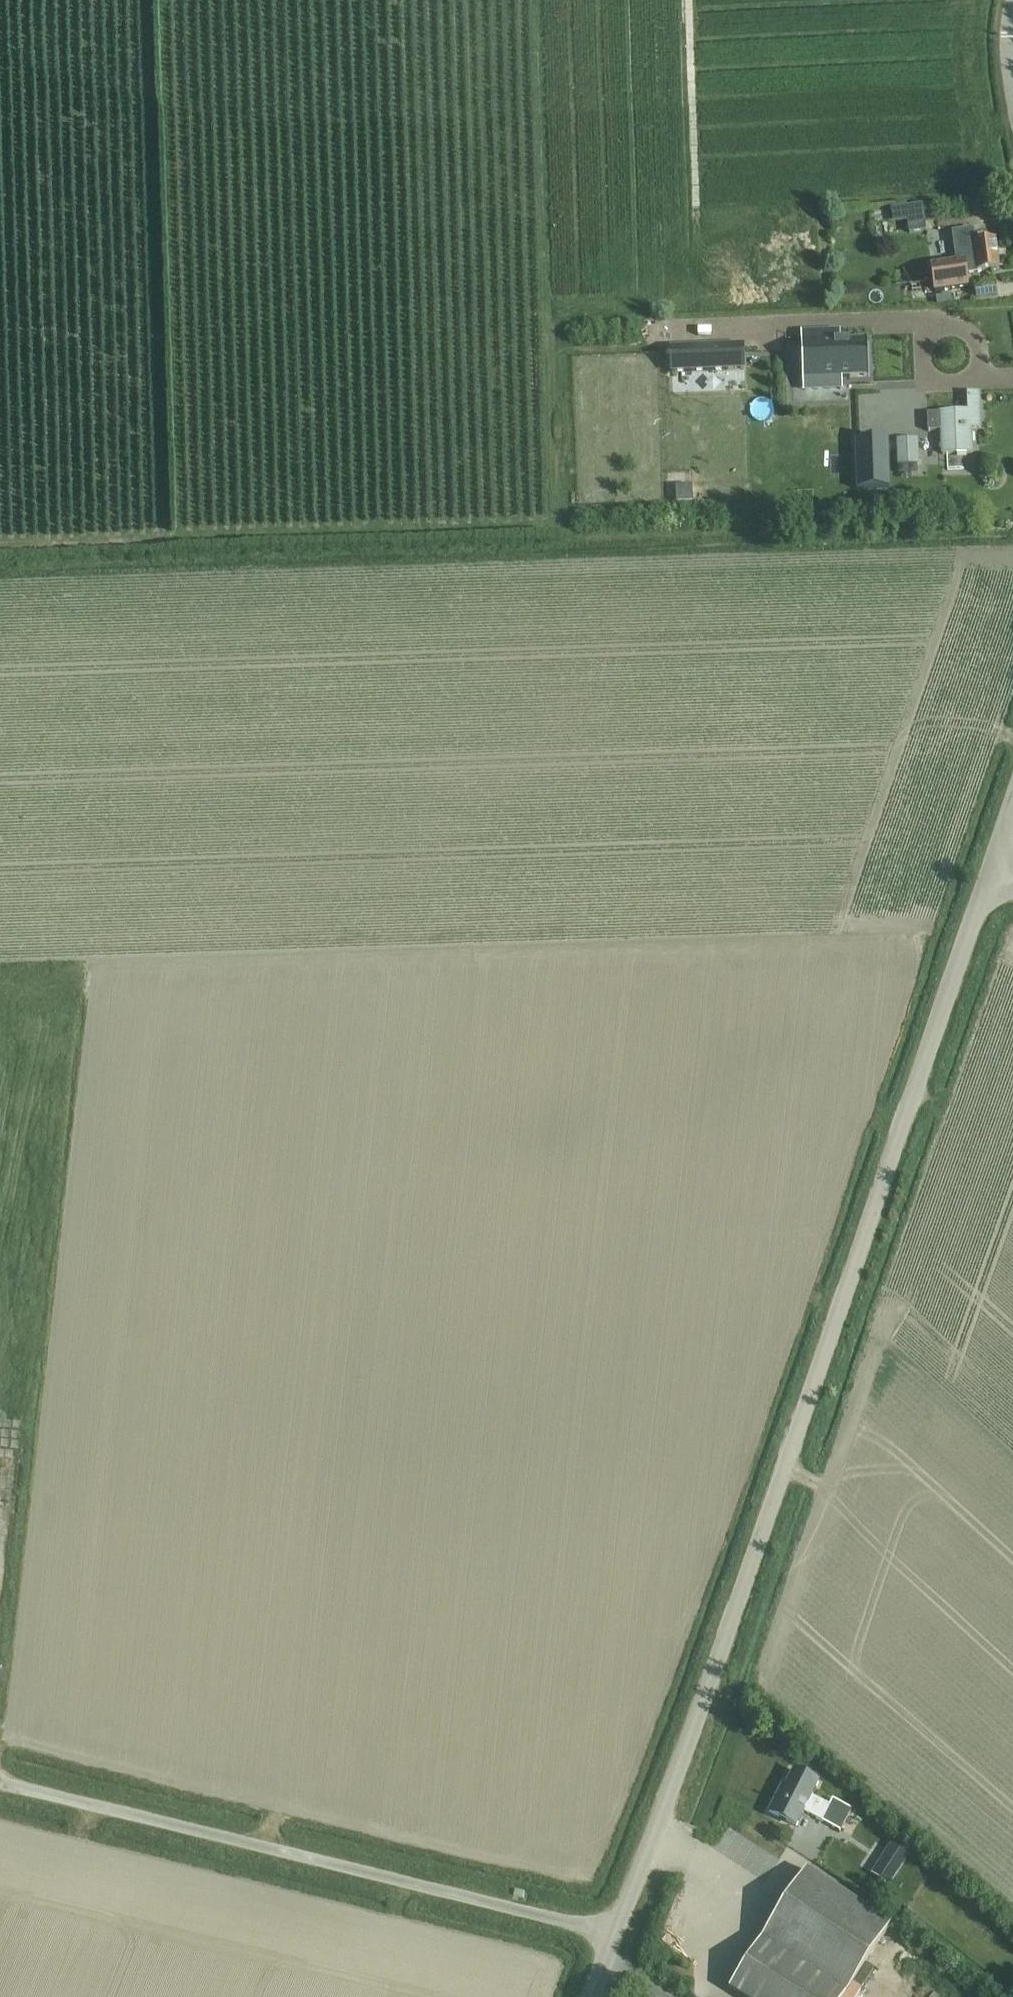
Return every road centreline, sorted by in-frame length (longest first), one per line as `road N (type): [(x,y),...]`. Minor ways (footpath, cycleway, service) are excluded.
road 1 (unclassified): [(615,1938),(990,875)]
road 2 (unclassified): [(615,1938),(0,1786)]

